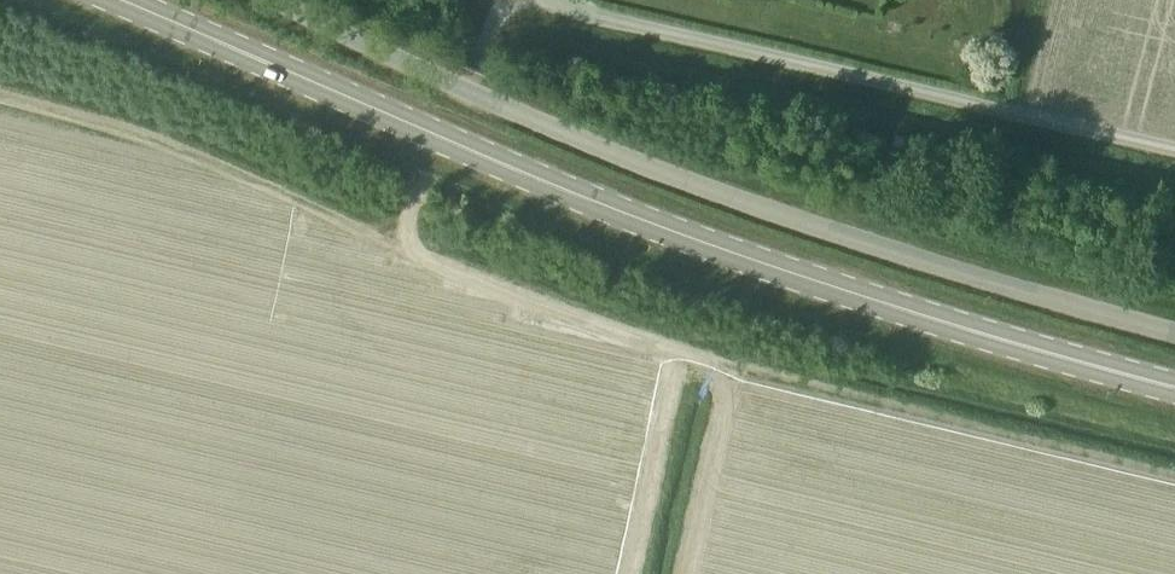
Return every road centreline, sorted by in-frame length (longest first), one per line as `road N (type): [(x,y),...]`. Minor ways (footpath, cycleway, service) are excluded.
road 1 (primary): [(1174,381),(910,312),(691,234),(120,0)]
road 2 (unclassified): [(1174,332),(854,236),(630,156),(282,0)]
road 3 (unclassified): [(1174,149),(545,0)]

